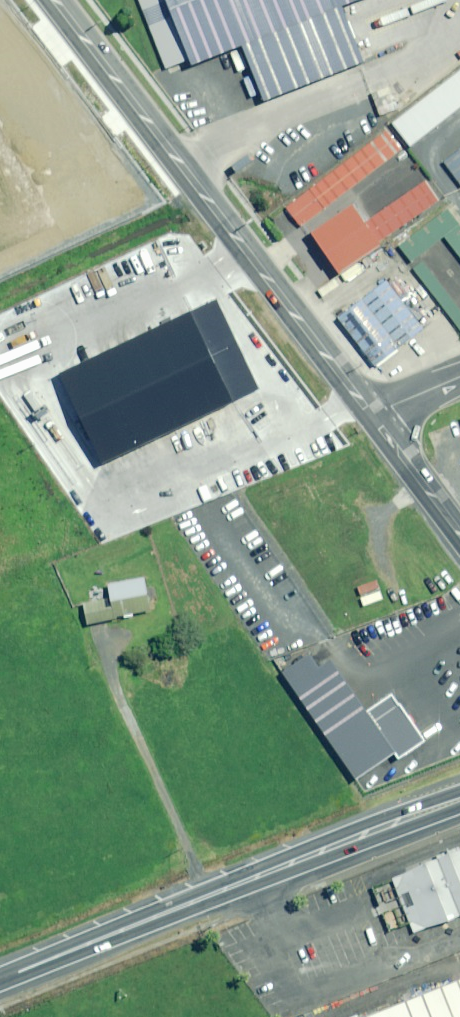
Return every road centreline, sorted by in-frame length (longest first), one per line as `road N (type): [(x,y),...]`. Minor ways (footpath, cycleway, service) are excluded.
road 1 (tertiary): [(374,414),(57,0)]
road 2 (primary): [(459,799),(172,912)]
road 3 (primary): [(0,980),(172,912)]
road 4 (tertiary): [(459,534),(374,414)]

